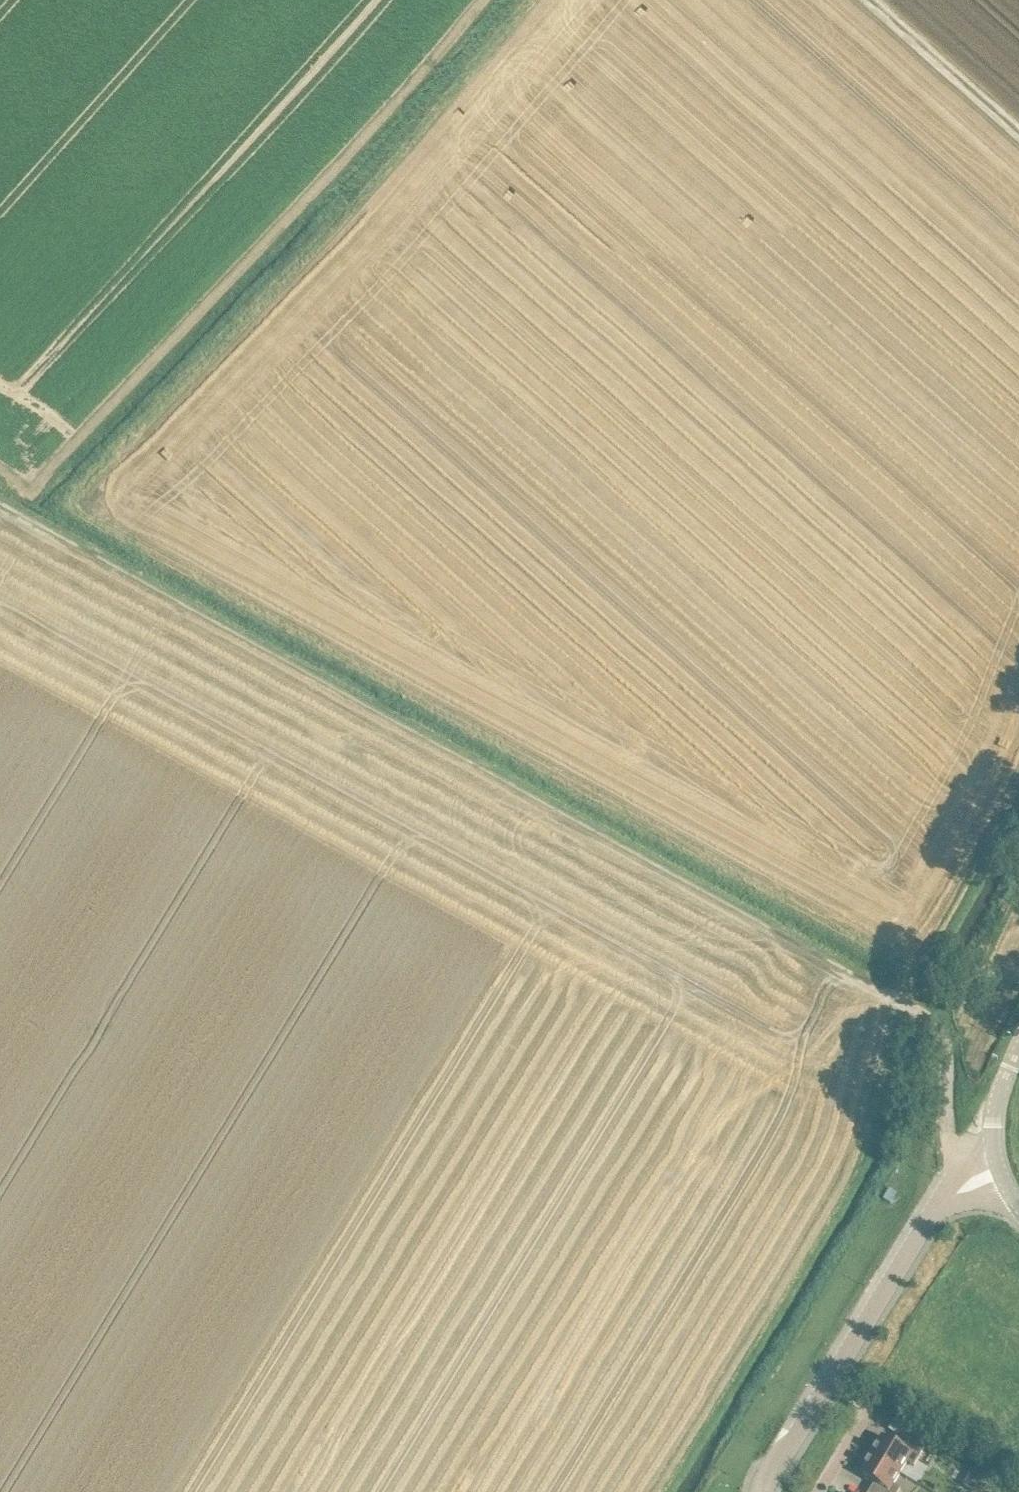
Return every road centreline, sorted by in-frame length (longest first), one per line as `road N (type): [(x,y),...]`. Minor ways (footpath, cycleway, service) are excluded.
road 1 (track): [(968,1186),(950,1143),(945,1054),(922,1016),(0,508)]
road 2 (residential): [(770,1491),(941,1198),(1000,1172)]
road 3 (track): [(1018,132),(869,0)]
road 4 (tertiary): [(1000,1172),(995,1117),(1018,1048)]

